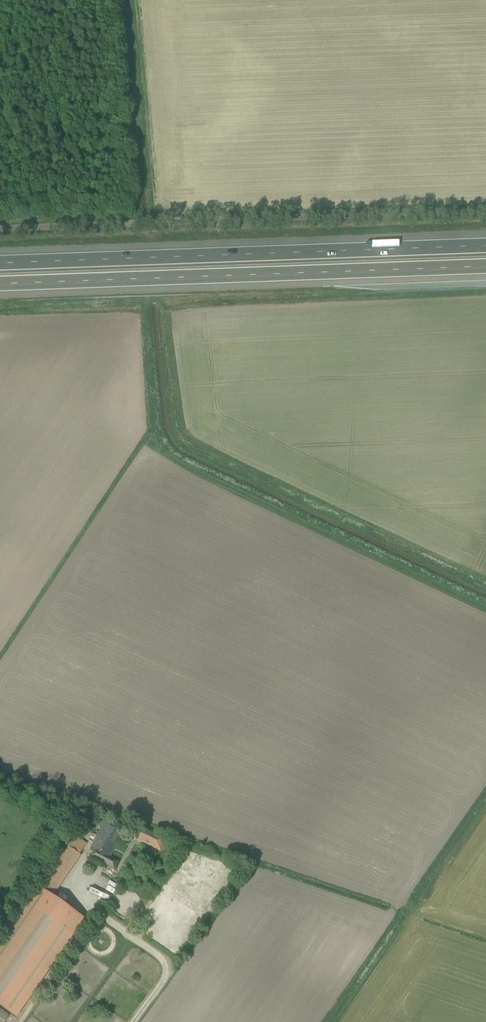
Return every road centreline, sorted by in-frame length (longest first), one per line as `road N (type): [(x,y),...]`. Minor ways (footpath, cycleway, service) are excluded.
road 1 (unclassified): [(0,229),(485,211)]
road 2 (motorway): [(0,284),(485,267)]
road 3 (motorway): [(485,245),(0,261)]
road 4 (track): [(151,224),(128,0)]

